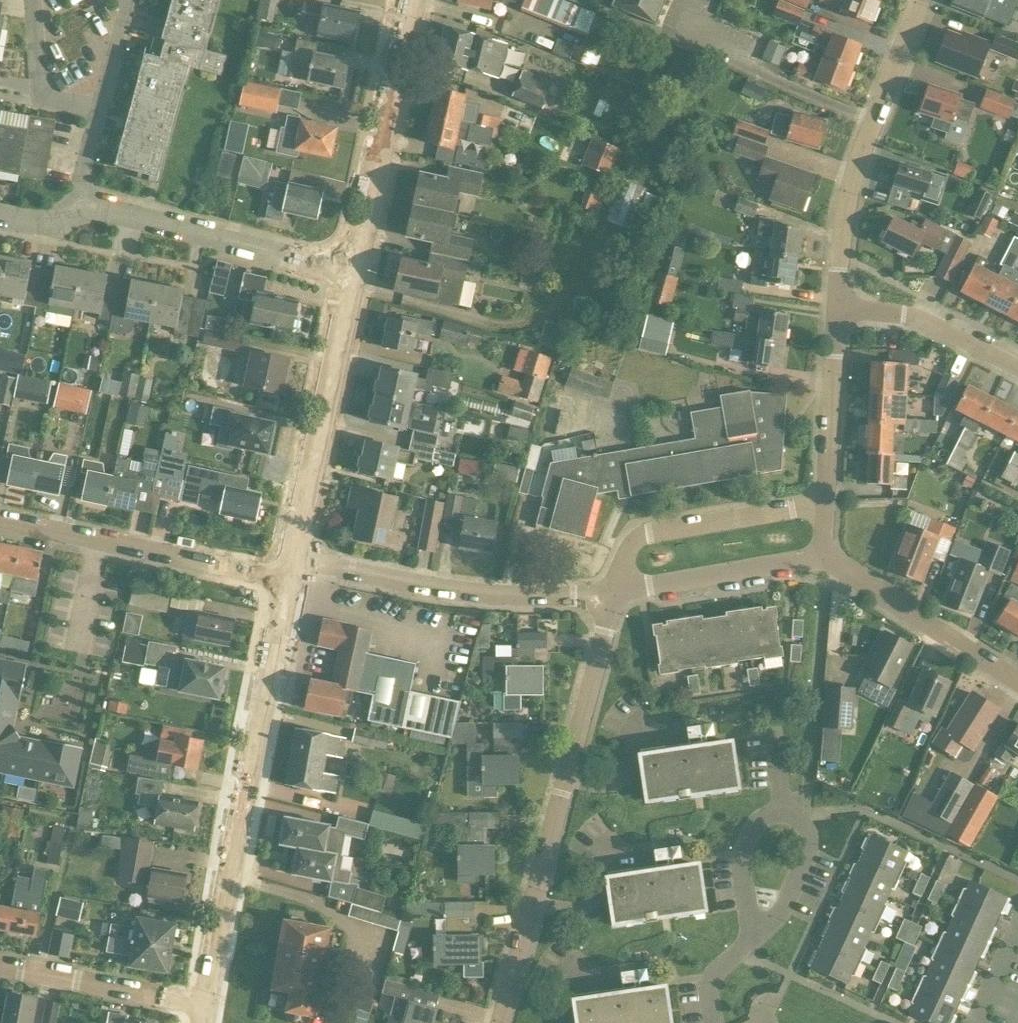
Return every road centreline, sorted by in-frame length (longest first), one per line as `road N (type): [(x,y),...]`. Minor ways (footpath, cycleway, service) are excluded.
road 1 (residential): [(500,1022),(615,591)]
road 2 (tertiary): [(204,1004),(287,580)]
road 3 (residential): [(291,556),(449,590),(615,591)]
road 4 (residential): [(837,308),(856,174),(924,0)]
road 5 (residential): [(287,580),(0,520)]
road 6 (tertiary): [(291,556),(354,271)]
road 7 (residential): [(354,271),(79,204)]
road 8 (tertiary): [(354,271),(413,0)]
road 9 (residential): [(615,591),(626,551),(645,534),(824,503)]
road 10 (residential): [(1017,684),(829,558)]
road 11 (residential): [(615,591),(829,558)]
road 12 (residential): [(204,1004),(0,966)]
road 13 (residential): [(824,503),(837,308)]
road 14 (residential): [(1017,368),(922,320),(837,308)]
road 15 (residential): [(100,112),(44,103),(34,0)]
road 16 (residential): [(781,812),(803,821),(803,856),(773,924),(755,938)]
road 17 (residential): [(755,938),(746,925),(739,854),(761,820),(781,812)]

